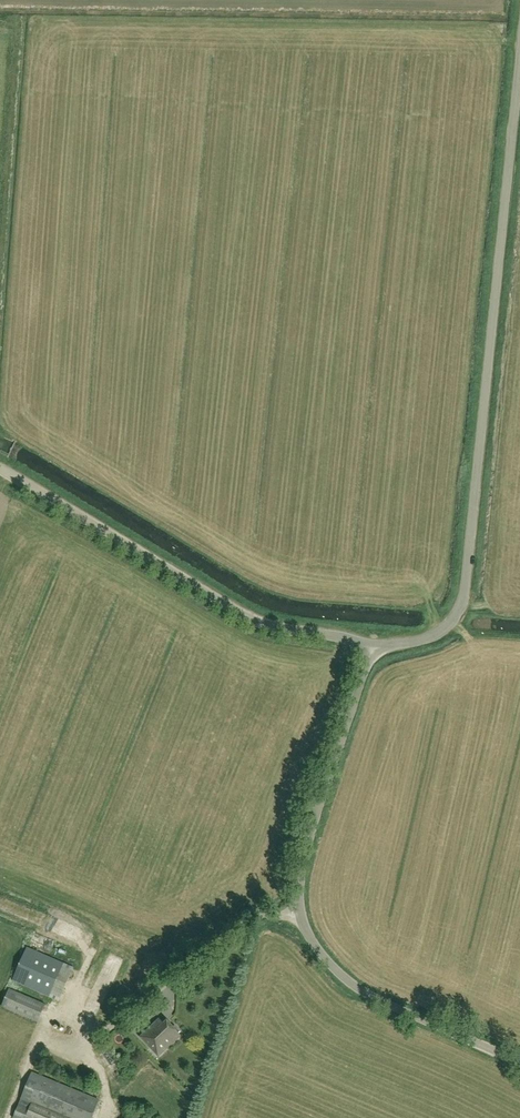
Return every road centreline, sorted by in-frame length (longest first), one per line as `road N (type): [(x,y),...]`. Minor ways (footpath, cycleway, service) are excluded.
road 1 (unclassified): [(373,646),(435,634),(454,620),(467,591),(519,70)]
road 2 (unclassified): [(519,1063),(351,984),(305,927),(302,878),(373,646)]
road 3 (unclassified): [(373,646),(247,618),(0,471)]

